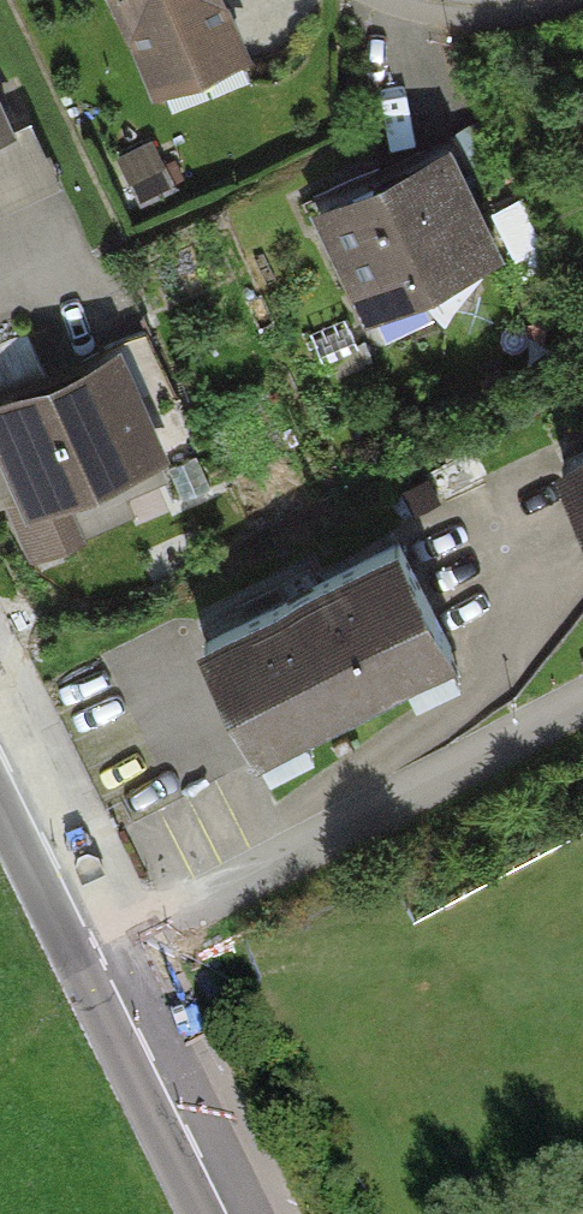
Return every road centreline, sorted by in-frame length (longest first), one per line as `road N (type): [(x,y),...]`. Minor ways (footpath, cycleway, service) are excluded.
road 1 (residential): [(98,948),(582,699)]
road 2 (primary): [(98,948),(228,1213)]
road 3 (primary): [(0,751),(98,948)]

